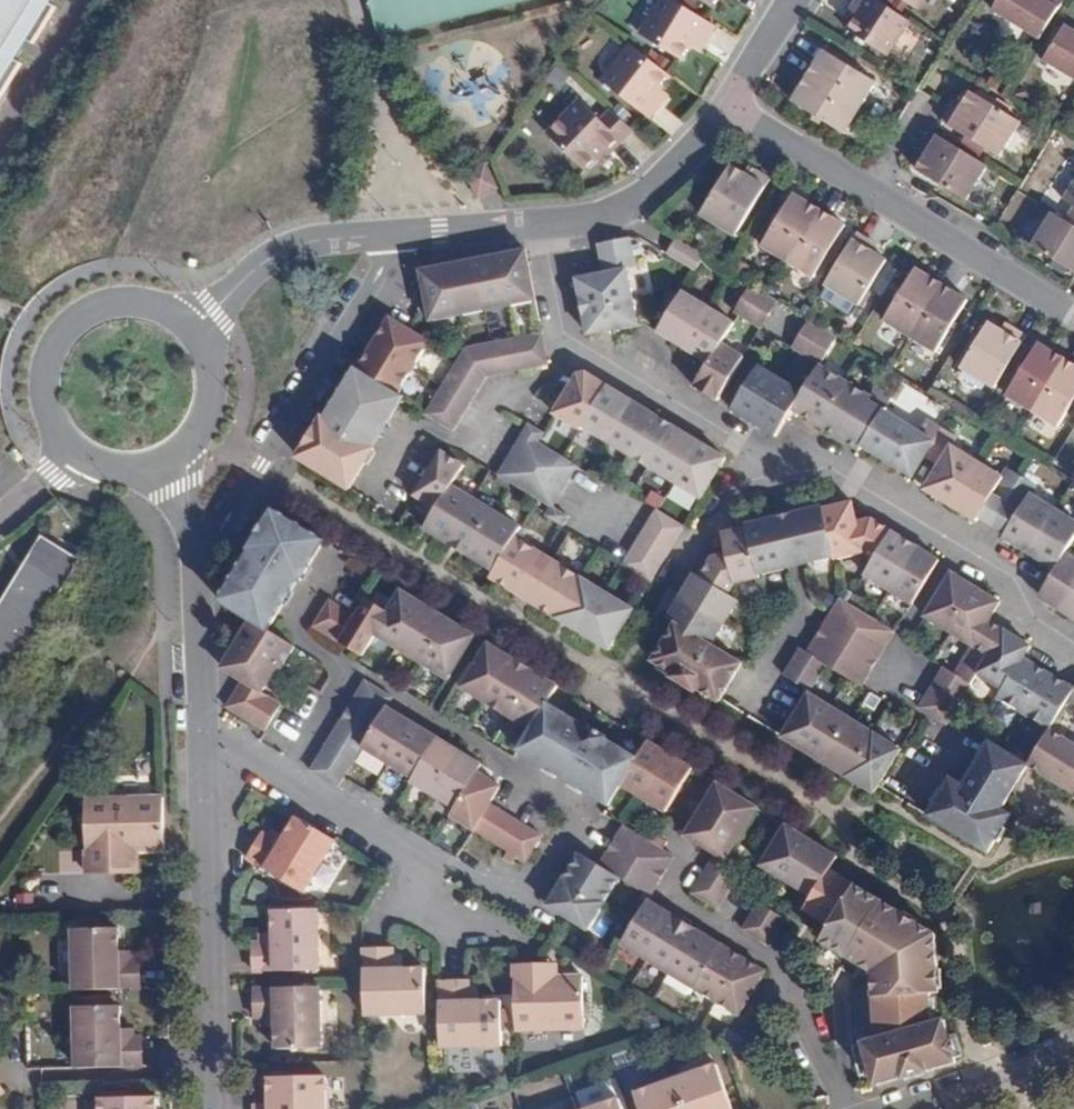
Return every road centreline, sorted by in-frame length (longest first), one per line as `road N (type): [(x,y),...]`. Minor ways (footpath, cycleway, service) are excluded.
road 1 (residential): [(193,600),(211,1108)]
road 2 (residential): [(193,600),(388,252),(389,232)]
road 3 (residential): [(197,336),(177,316),(122,300),(70,322),(42,372),(52,427),(90,462),(134,470),(177,455)]
road 4 (residential): [(747,454),(780,474),(837,475),(1007,574),(1026,616),(1073,645)]
road 5 (residential): [(542,224),(565,338),(747,454)]
road 6 (residential): [(1073,320),(869,195)]
road 7 (residential): [(728,101),(656,186),(595,216),(542,224)]
road 8 (residential): [(389,232),(303,246),(275,259),(197,336)]
road 9 (residential): [(1073,1048),(892,1108)]
road 10 (residential): [(869,195),(728,101)]
road 11 (residential): [(747,454),(668,586)]
road 12 (residential): [(542,224),(389,232)]
road 13 (residential): [(177,455),(193,600)]
road 14 (residential): [(177,455),(208,412),(209,360),(197,336)]
road 15 (residential): [(794,0),(728,101)]

